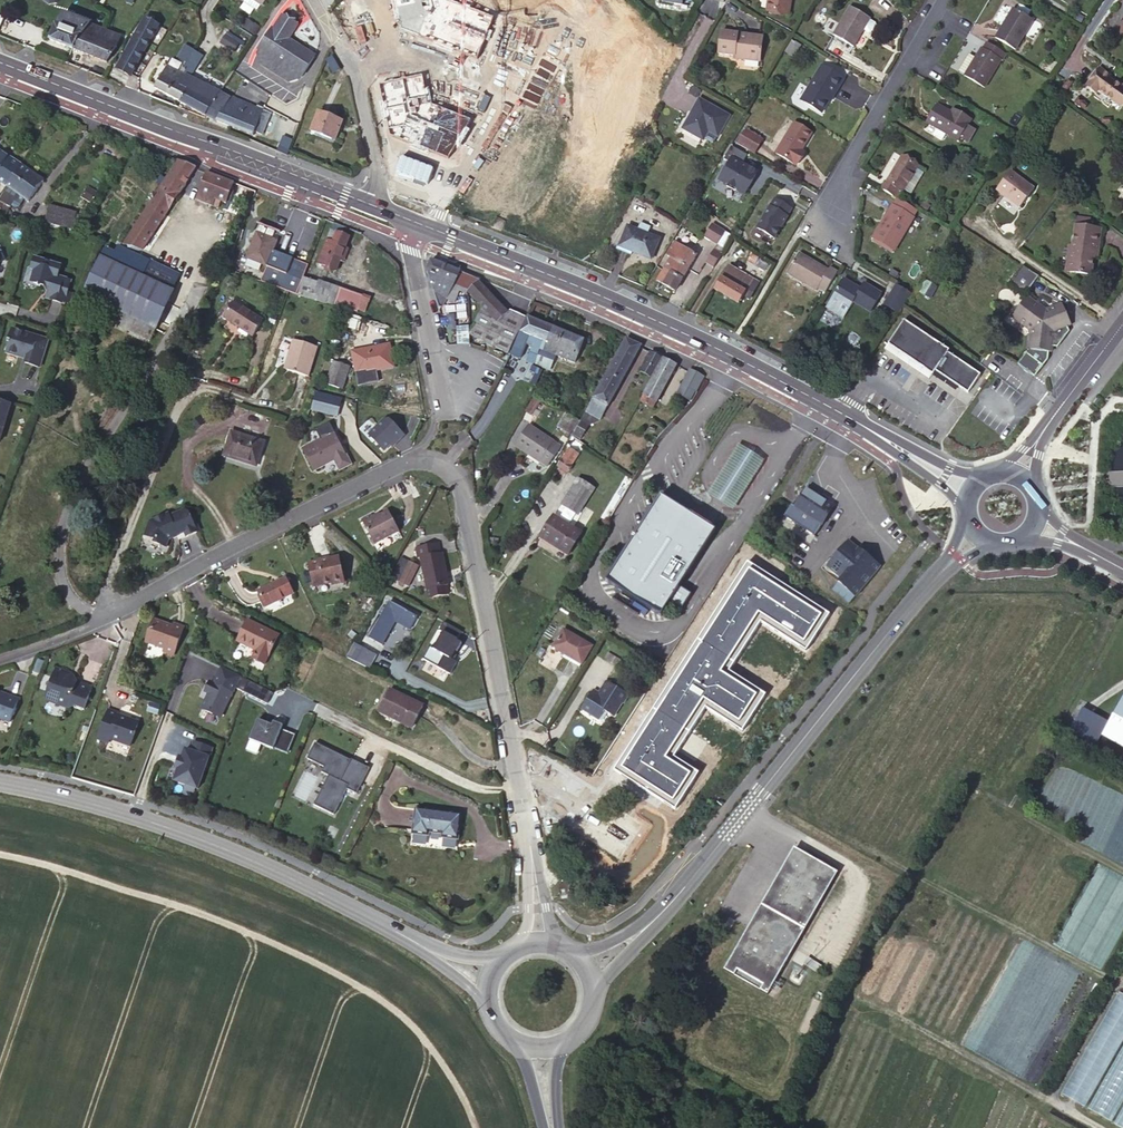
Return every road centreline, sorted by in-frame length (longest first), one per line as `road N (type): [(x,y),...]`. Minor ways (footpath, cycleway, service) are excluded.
road 1 (residential): [(533,880),(460,490),(439,464),(399,461),(89,628)]
road 2 (primary): [(376,207),(653,319),(895,446)]
road 3 (secondary): [(941,572),(651,925)]
road 4 (tertiary): [(407,936),(227,848),(0,782)]
road 5 (primary): [(0,58),(376,207)]
road 6 (residential): [(944,0),(845,167),(827,219)]
road 7 (track): [(1122,988),(929,882)]
road 8 (residential): [(376,207),(373,156),(350,67),(312,0)]
road 9 (track): [(1094,1127),(908,1022)]
road 10 (track): [(1122,868),(983,792)]

